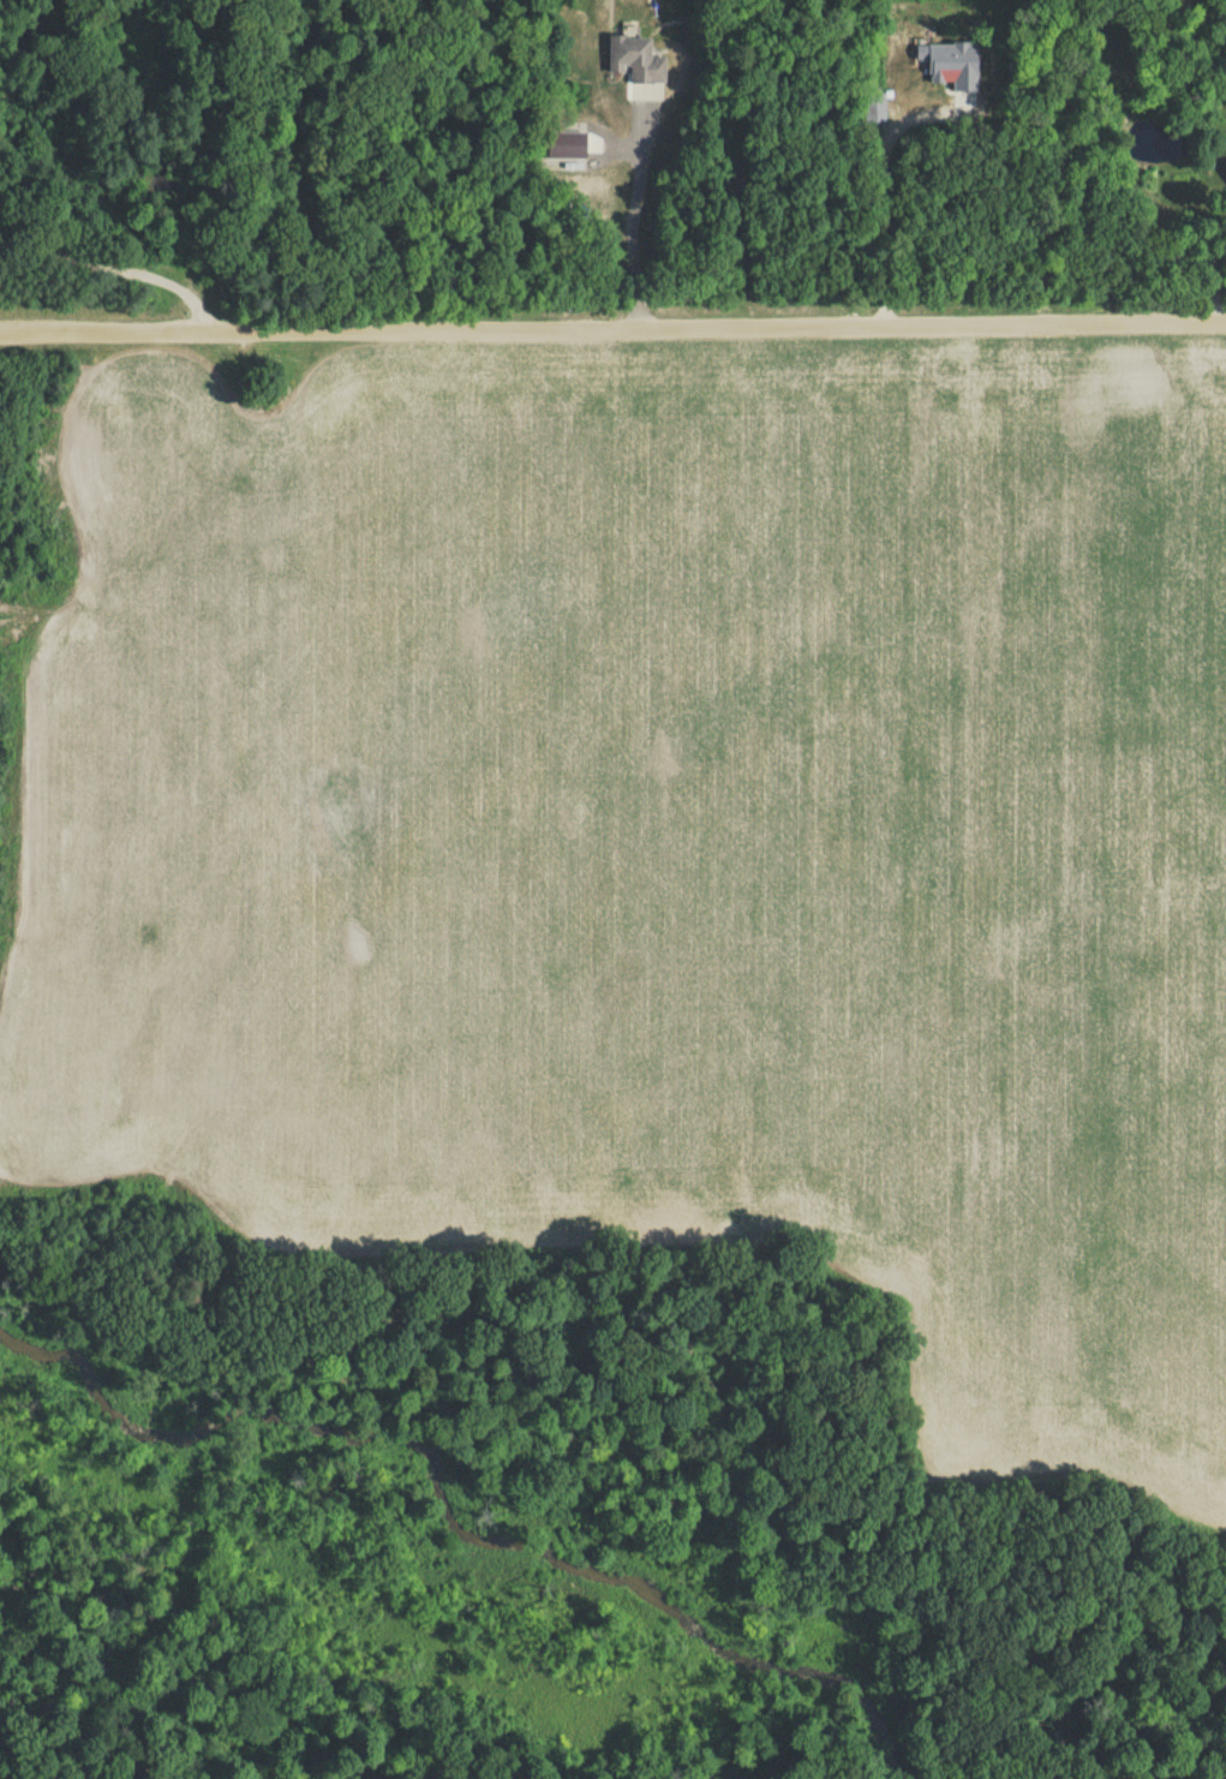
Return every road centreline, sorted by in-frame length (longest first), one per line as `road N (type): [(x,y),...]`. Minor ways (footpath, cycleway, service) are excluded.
road 1 (residential): [(1225,326),(0,338)]

